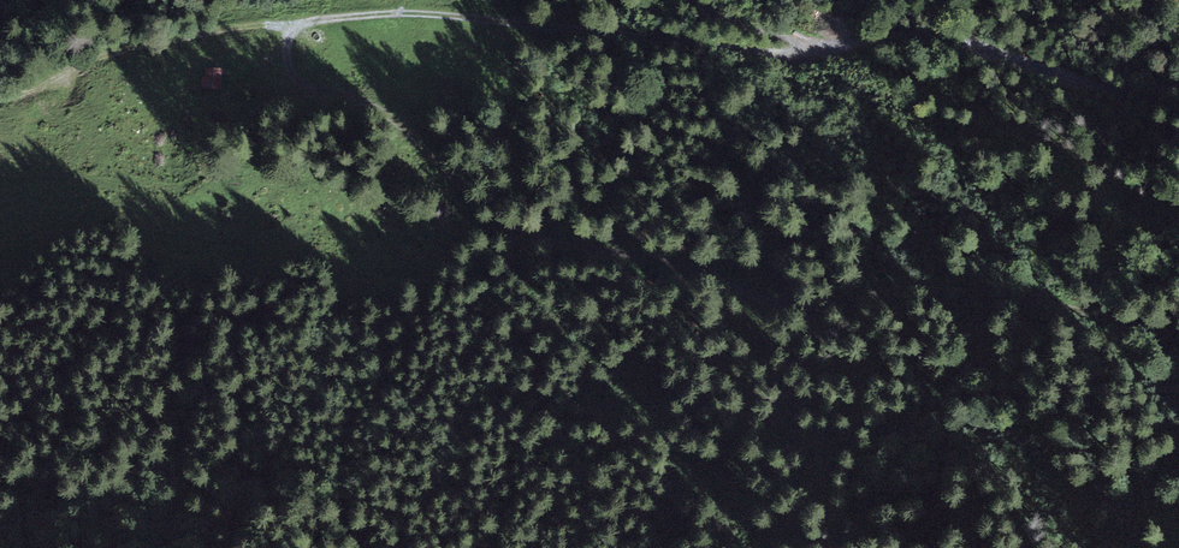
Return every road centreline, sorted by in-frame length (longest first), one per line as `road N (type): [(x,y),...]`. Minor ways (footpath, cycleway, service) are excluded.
road 1 (track): [(293,22),(294,63),(310,84),(356,96),(419,141),(495,216),(532,235),(632,251),(792,307),(909,284),(1046,298),(1178,338)]
road 2 (track): [(1178,87),(1118,93),(968,42),(918,34),(774,54),(431,14),(293,22)]
road 3 (track): [(293,22),(105,54),(31,91),(0,96)]
road 4 (track): [(814,53),(792,34),(740,24),(707,0)]

